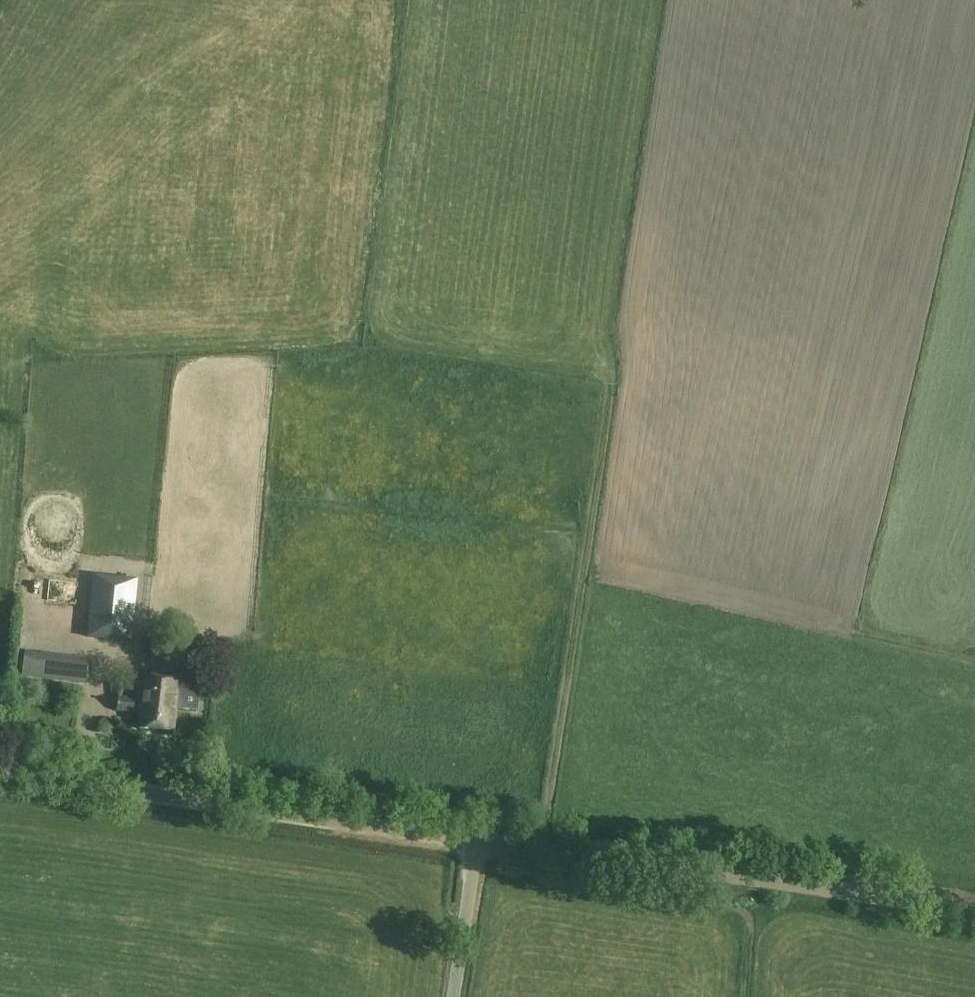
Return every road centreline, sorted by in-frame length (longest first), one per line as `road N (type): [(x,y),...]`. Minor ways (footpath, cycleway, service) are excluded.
road 1 (unclassified): [(974,915),(480,844)]
road 2 (unclassified): [(480,844),(0,782)]
road 3 (unclassified): [(455,996),(480,844)]

